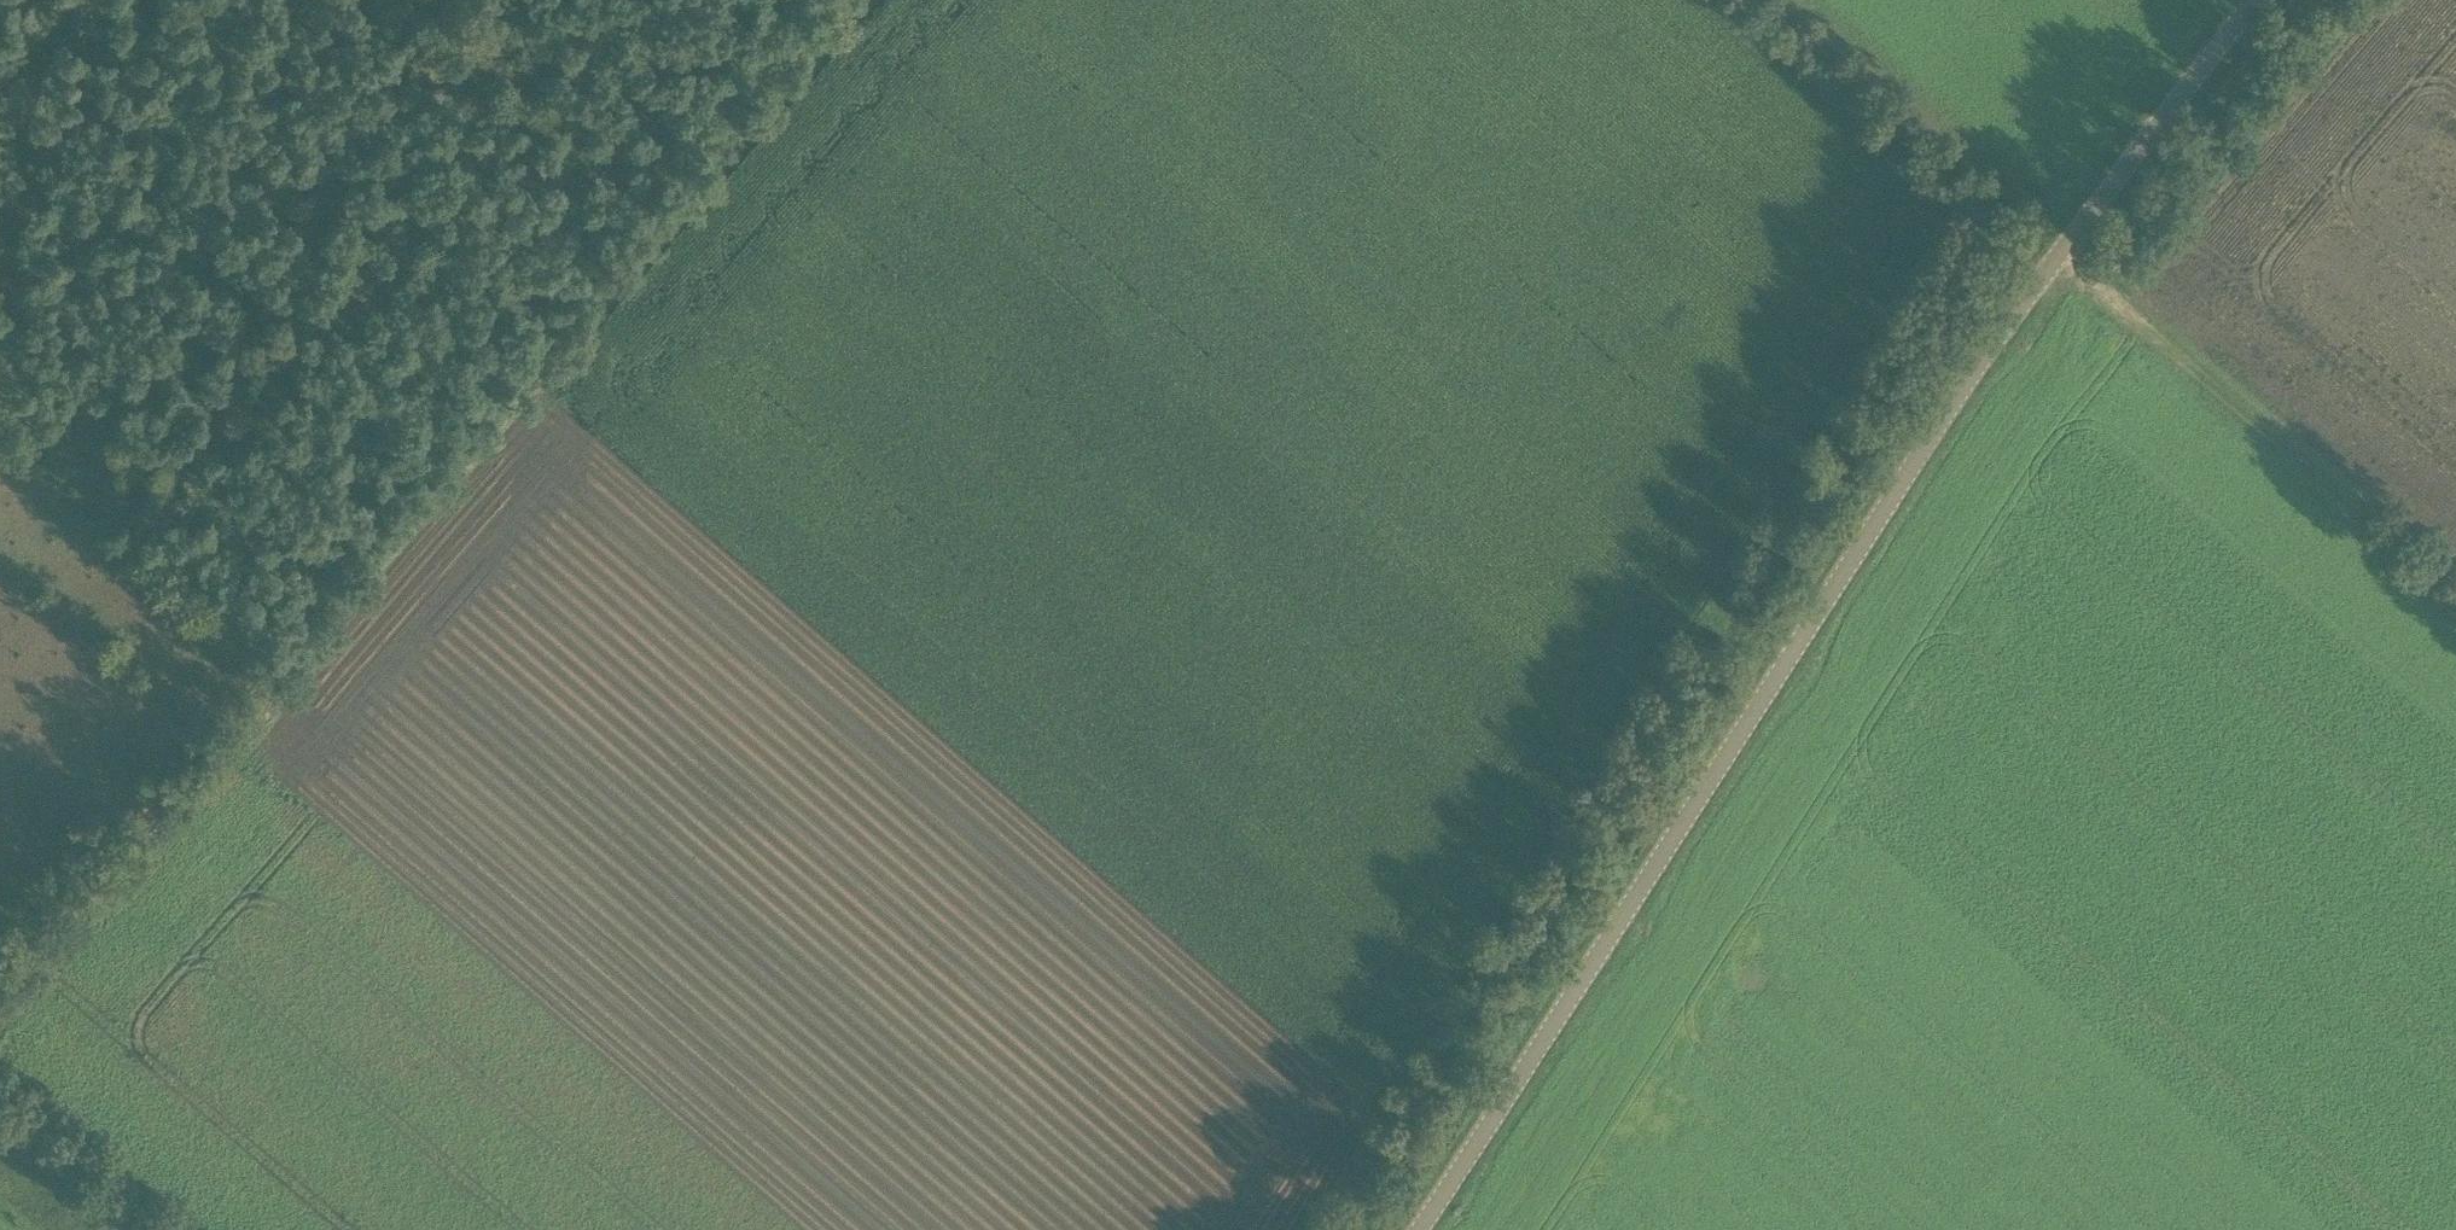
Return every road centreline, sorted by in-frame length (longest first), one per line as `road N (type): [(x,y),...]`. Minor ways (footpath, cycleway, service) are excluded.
road 1 (unclassified): [(1408,1229),(2066,221),(2241,0)]
road 2 (track): [(0,459),(238,660)]
road 3 (track): [(138,1229),(0,1114)]
road 4 (track): [(88,0),(0,103)]
road 5 (track): [(413,0),(509,81)]

